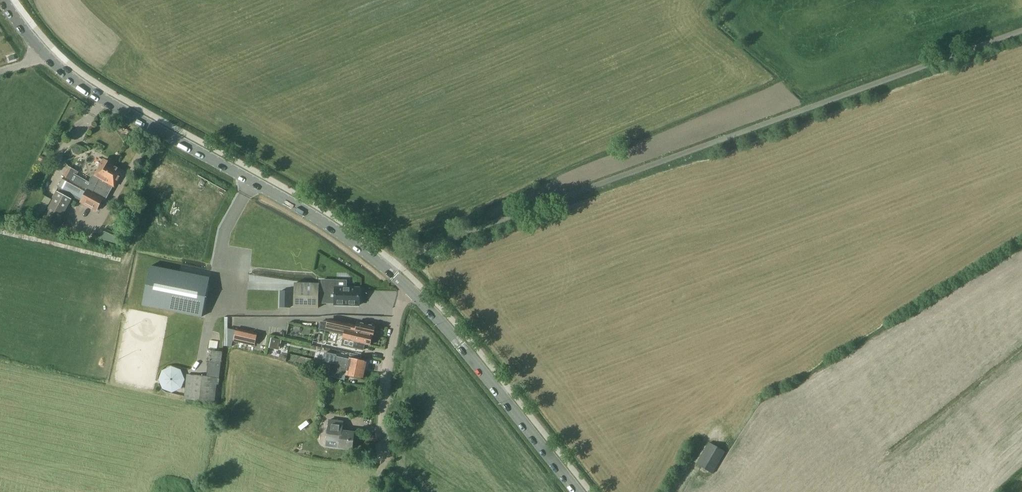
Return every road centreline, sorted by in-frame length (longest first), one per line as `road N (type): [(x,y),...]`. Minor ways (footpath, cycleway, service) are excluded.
road 1 (unclassified): [(390,270),(410,253),(1021,30)]
road 2 (tertiary): [(390,270),(309,213),(87,89),(31,40),(4,0)]
road 3 (tertiary): [(578,491),(461,344),(390,270)]

